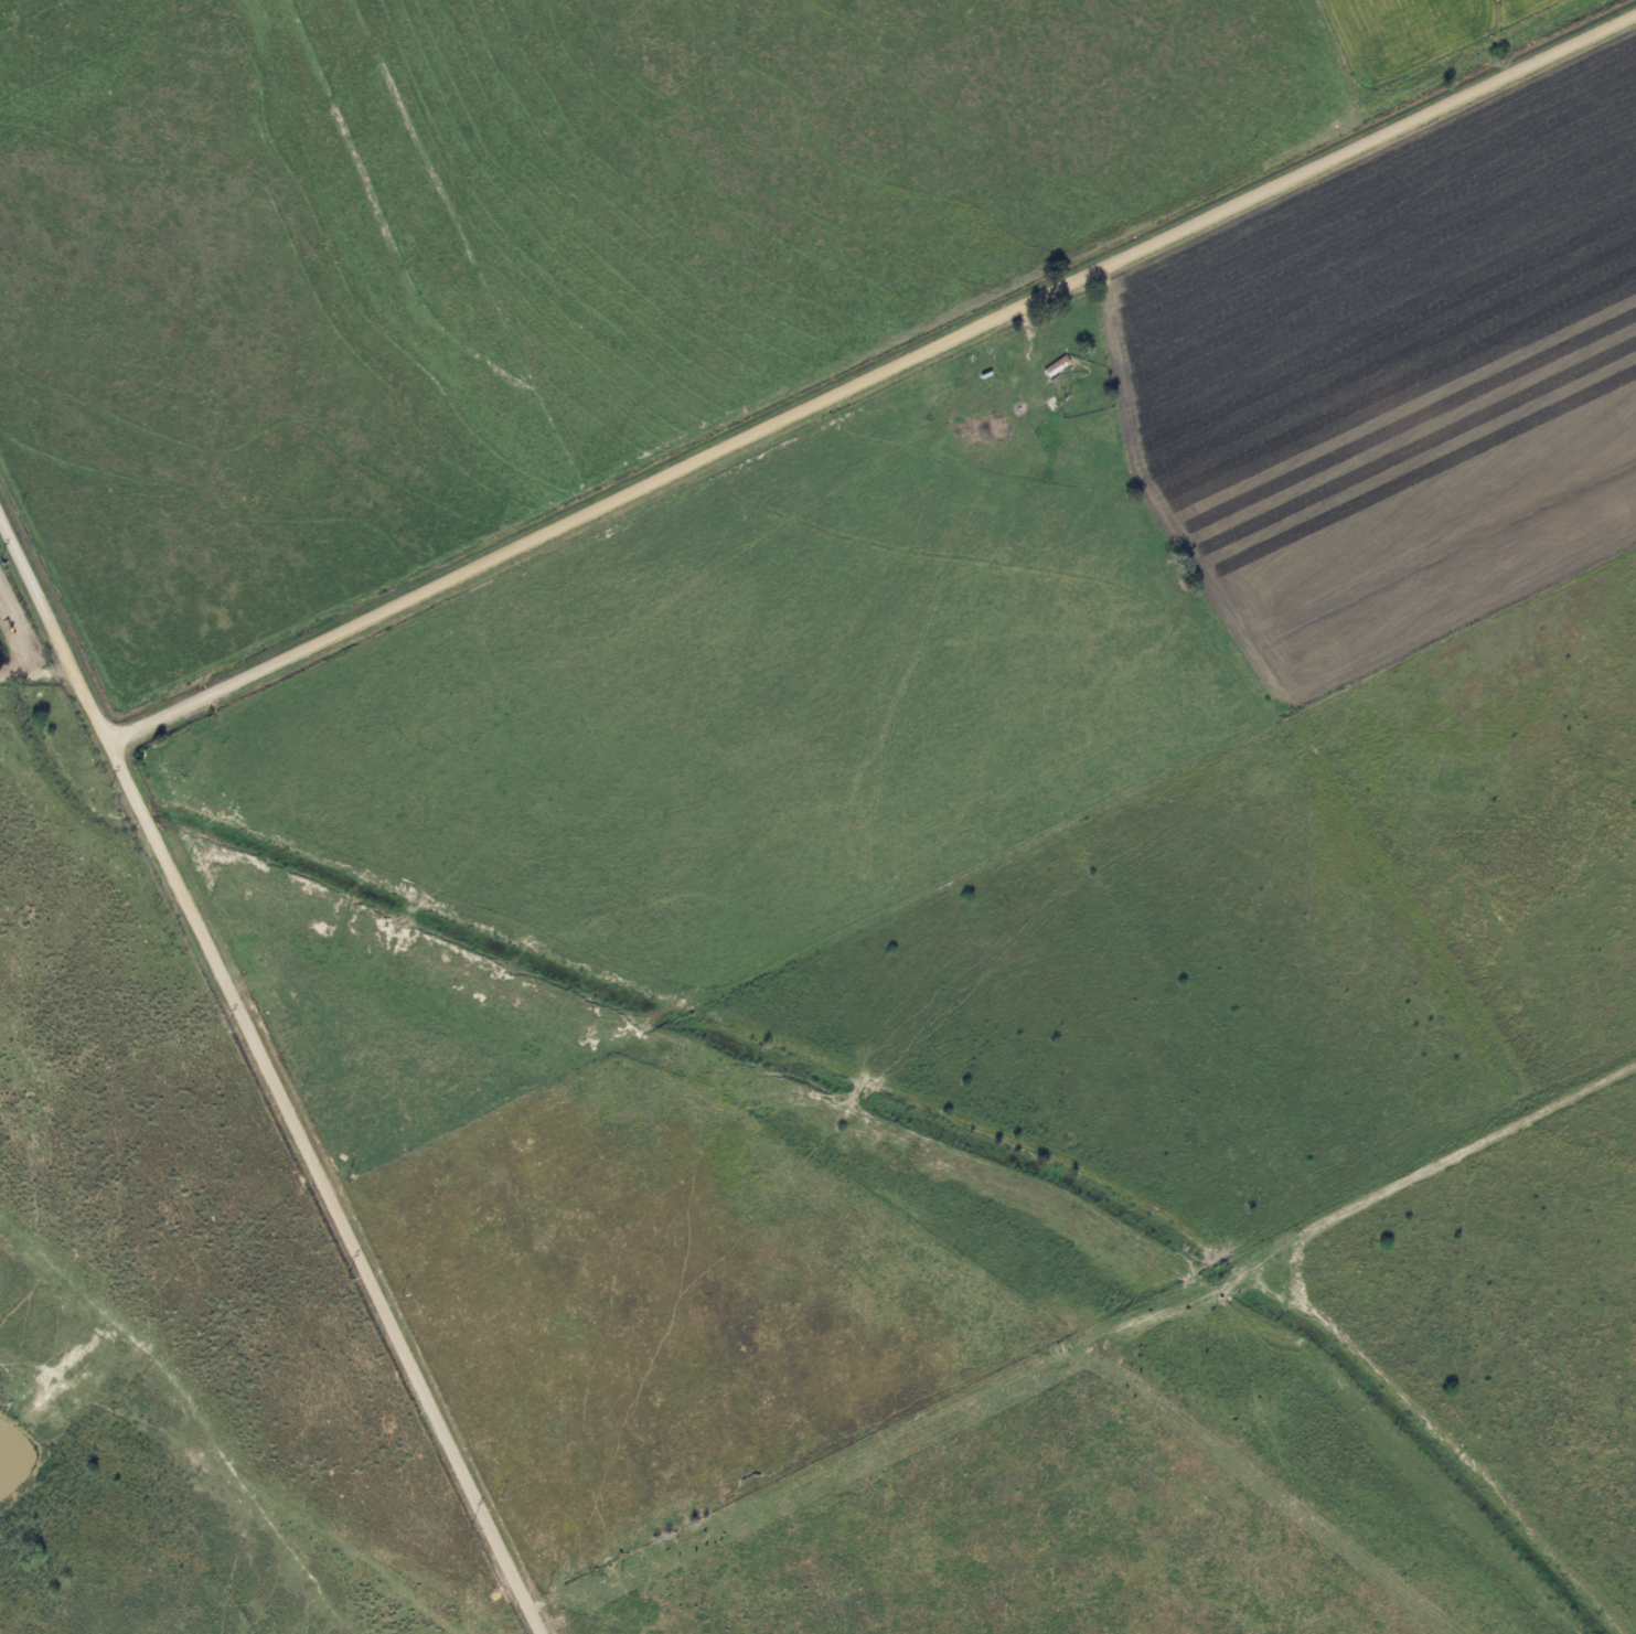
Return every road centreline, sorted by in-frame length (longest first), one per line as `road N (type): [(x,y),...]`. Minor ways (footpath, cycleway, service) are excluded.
road 1 (residential): [(106,740),(1635,6)]
road 2 (residential): [(542,1633),(0,523)]

